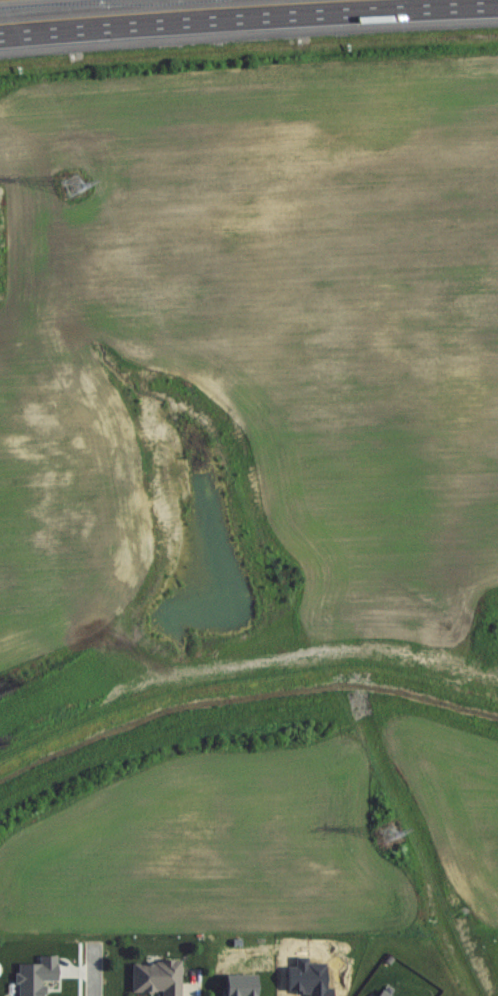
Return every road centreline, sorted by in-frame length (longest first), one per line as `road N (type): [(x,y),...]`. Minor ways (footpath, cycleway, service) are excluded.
road 1 (motorway): [(0,39),(497,9)]

